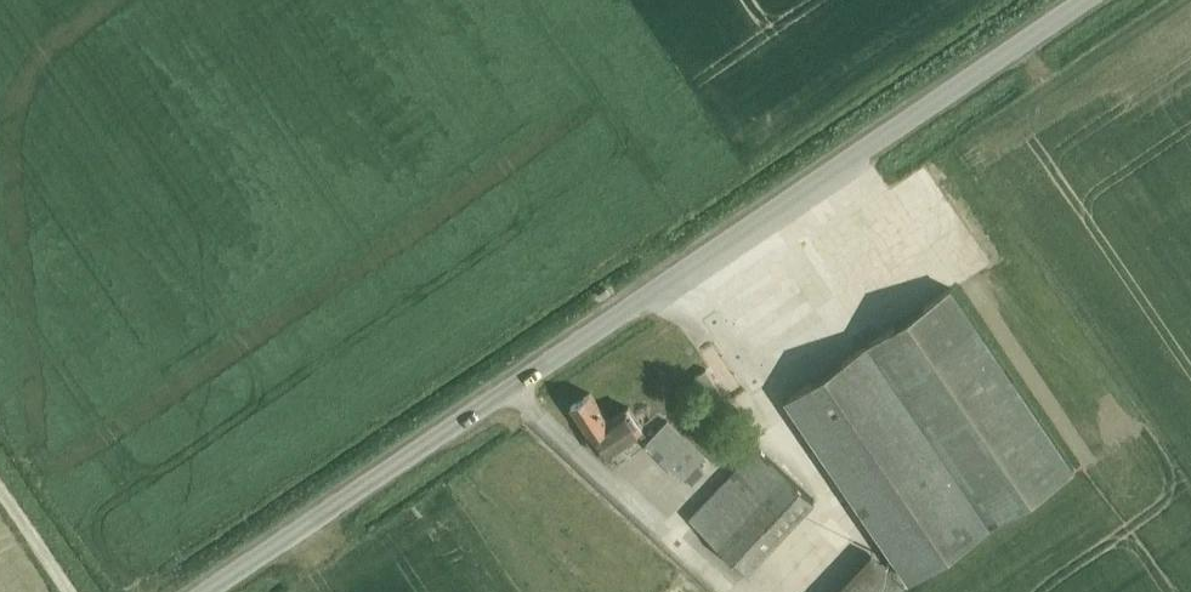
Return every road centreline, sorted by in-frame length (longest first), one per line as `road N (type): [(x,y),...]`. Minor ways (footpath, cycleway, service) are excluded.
road 1 (unclassified): [(204,591),(1086,0)]
road 2 (unclassified): [(71,591),(0,488)]

